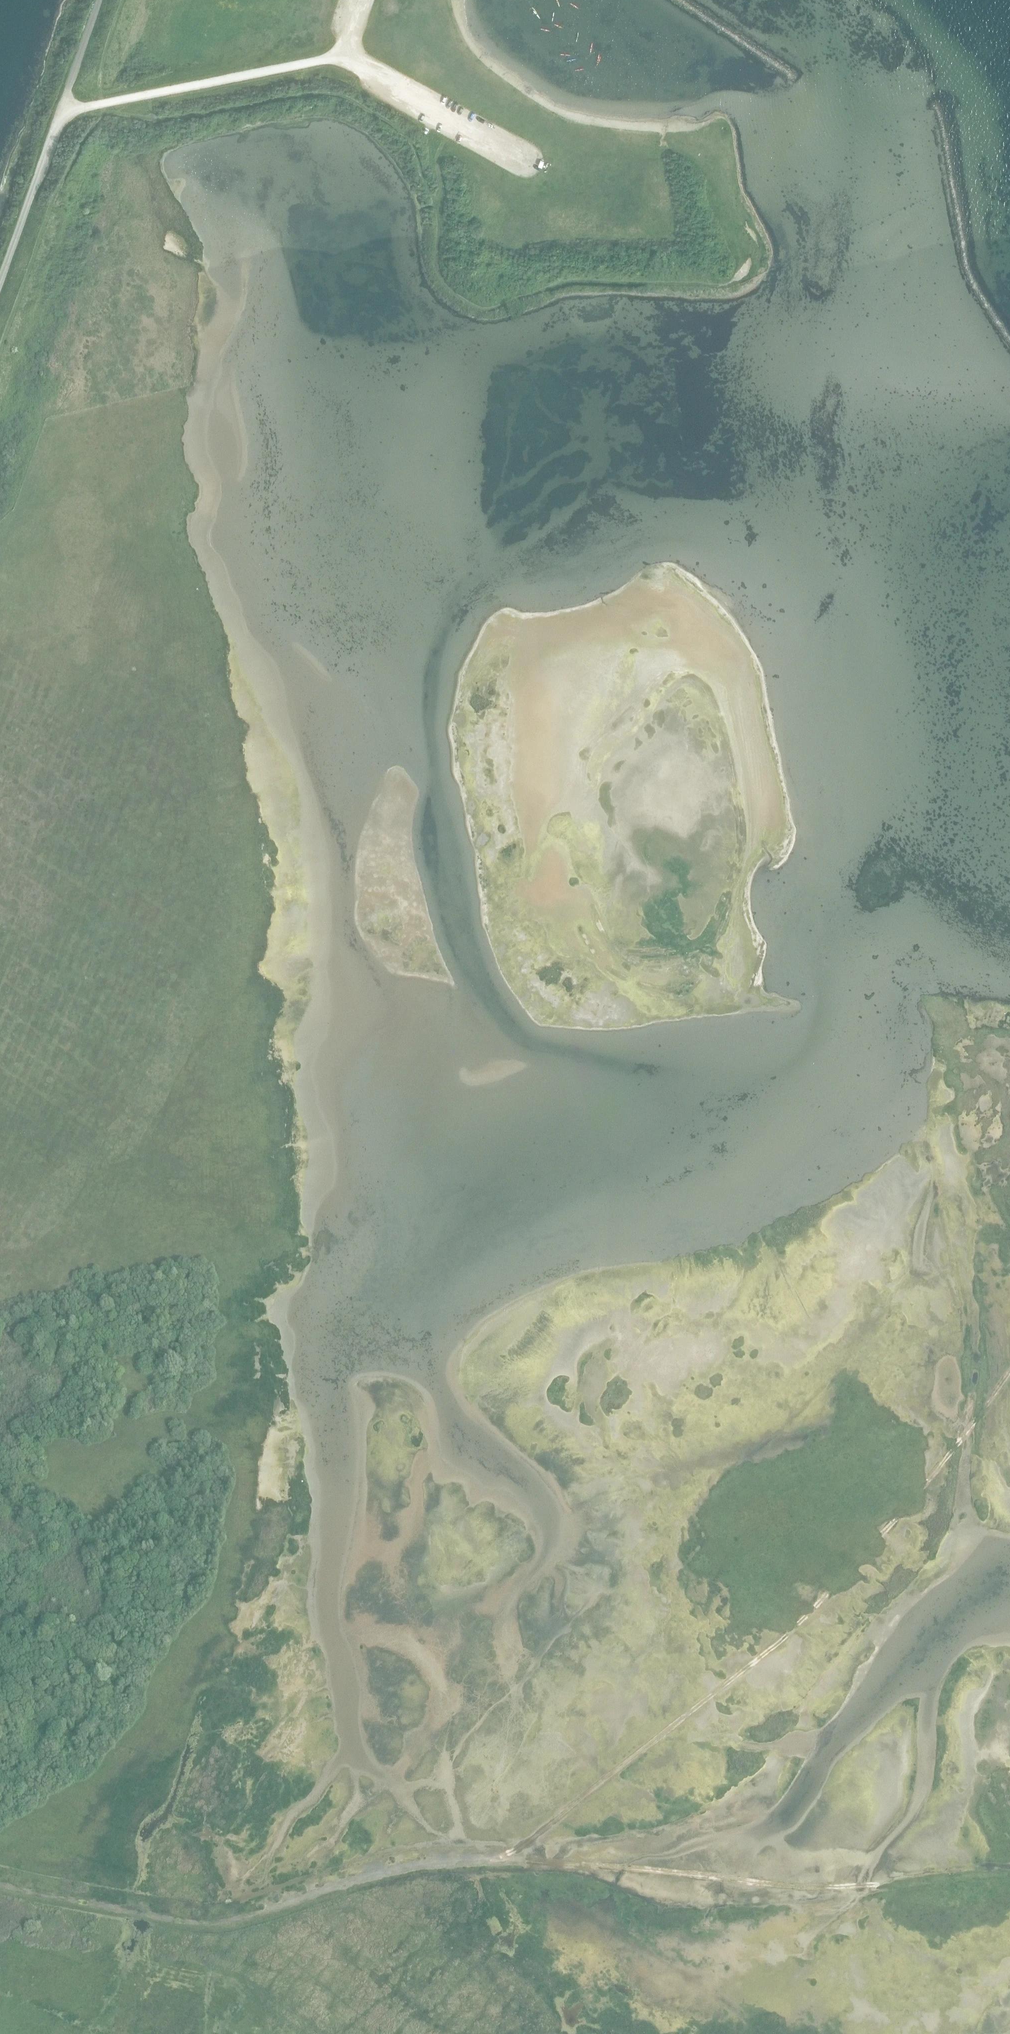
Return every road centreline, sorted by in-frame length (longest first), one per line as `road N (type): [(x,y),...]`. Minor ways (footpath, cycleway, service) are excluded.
road 1 (unclassified): [(0,290),(101,0)]

